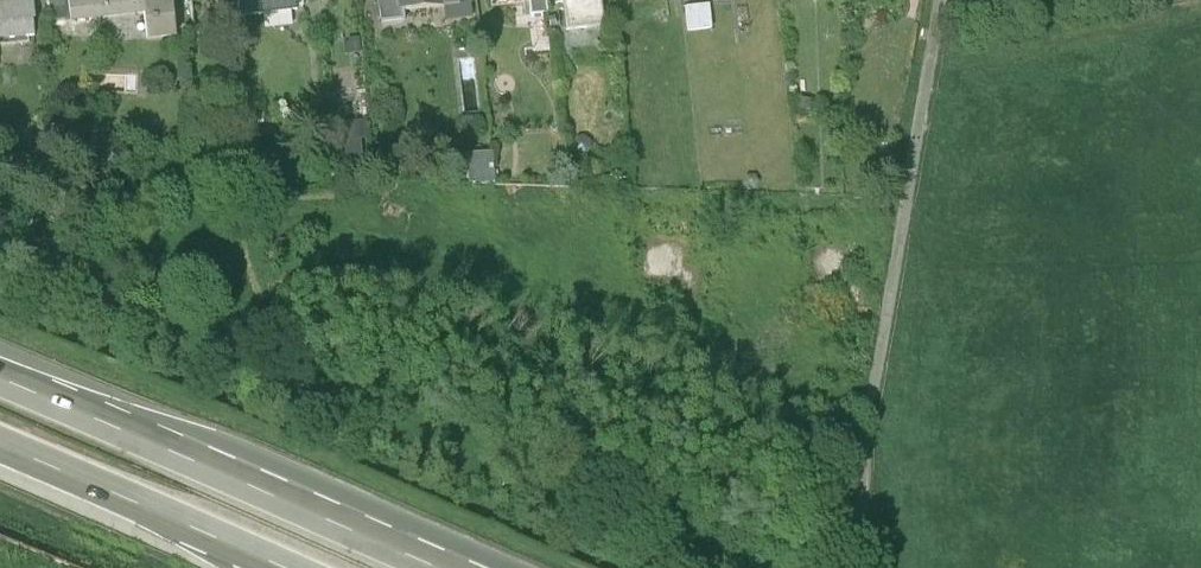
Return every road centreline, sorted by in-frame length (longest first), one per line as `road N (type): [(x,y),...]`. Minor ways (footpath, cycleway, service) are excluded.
road 1 (motorway): [(439,567),(0,377)]
road 2 (motorway): [(0,443),(293,567)]

